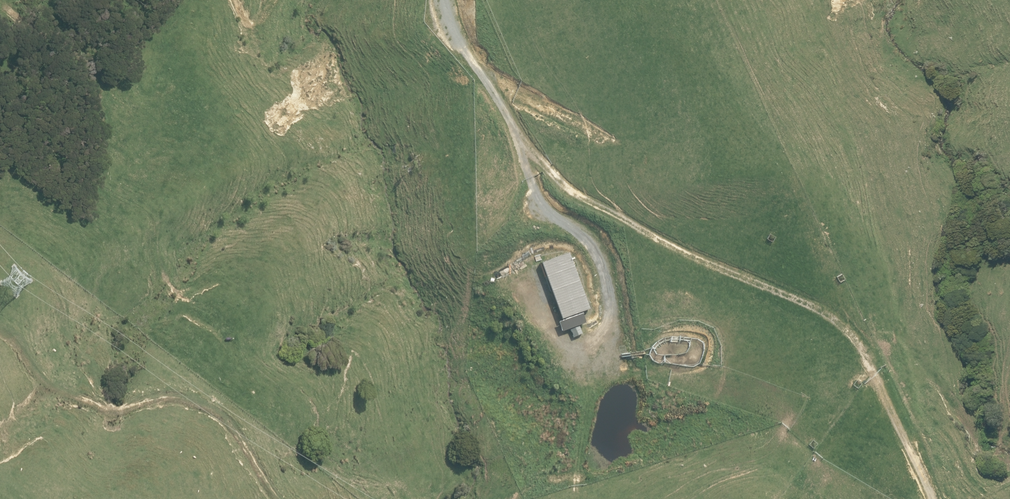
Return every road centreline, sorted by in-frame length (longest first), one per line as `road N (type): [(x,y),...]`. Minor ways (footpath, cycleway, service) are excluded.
road 1 (track): [(930,498),(862,345),(813,310),(669,248),(582,197),(522,136),(445,28),(440,0)]
road 2 (track): [(0,332),(46,375),(93,401),(215,400),(274,498)]
road 3 (track): [(522,136),(533,204),(588,242),(611,300),(605,345),(577,357)]

